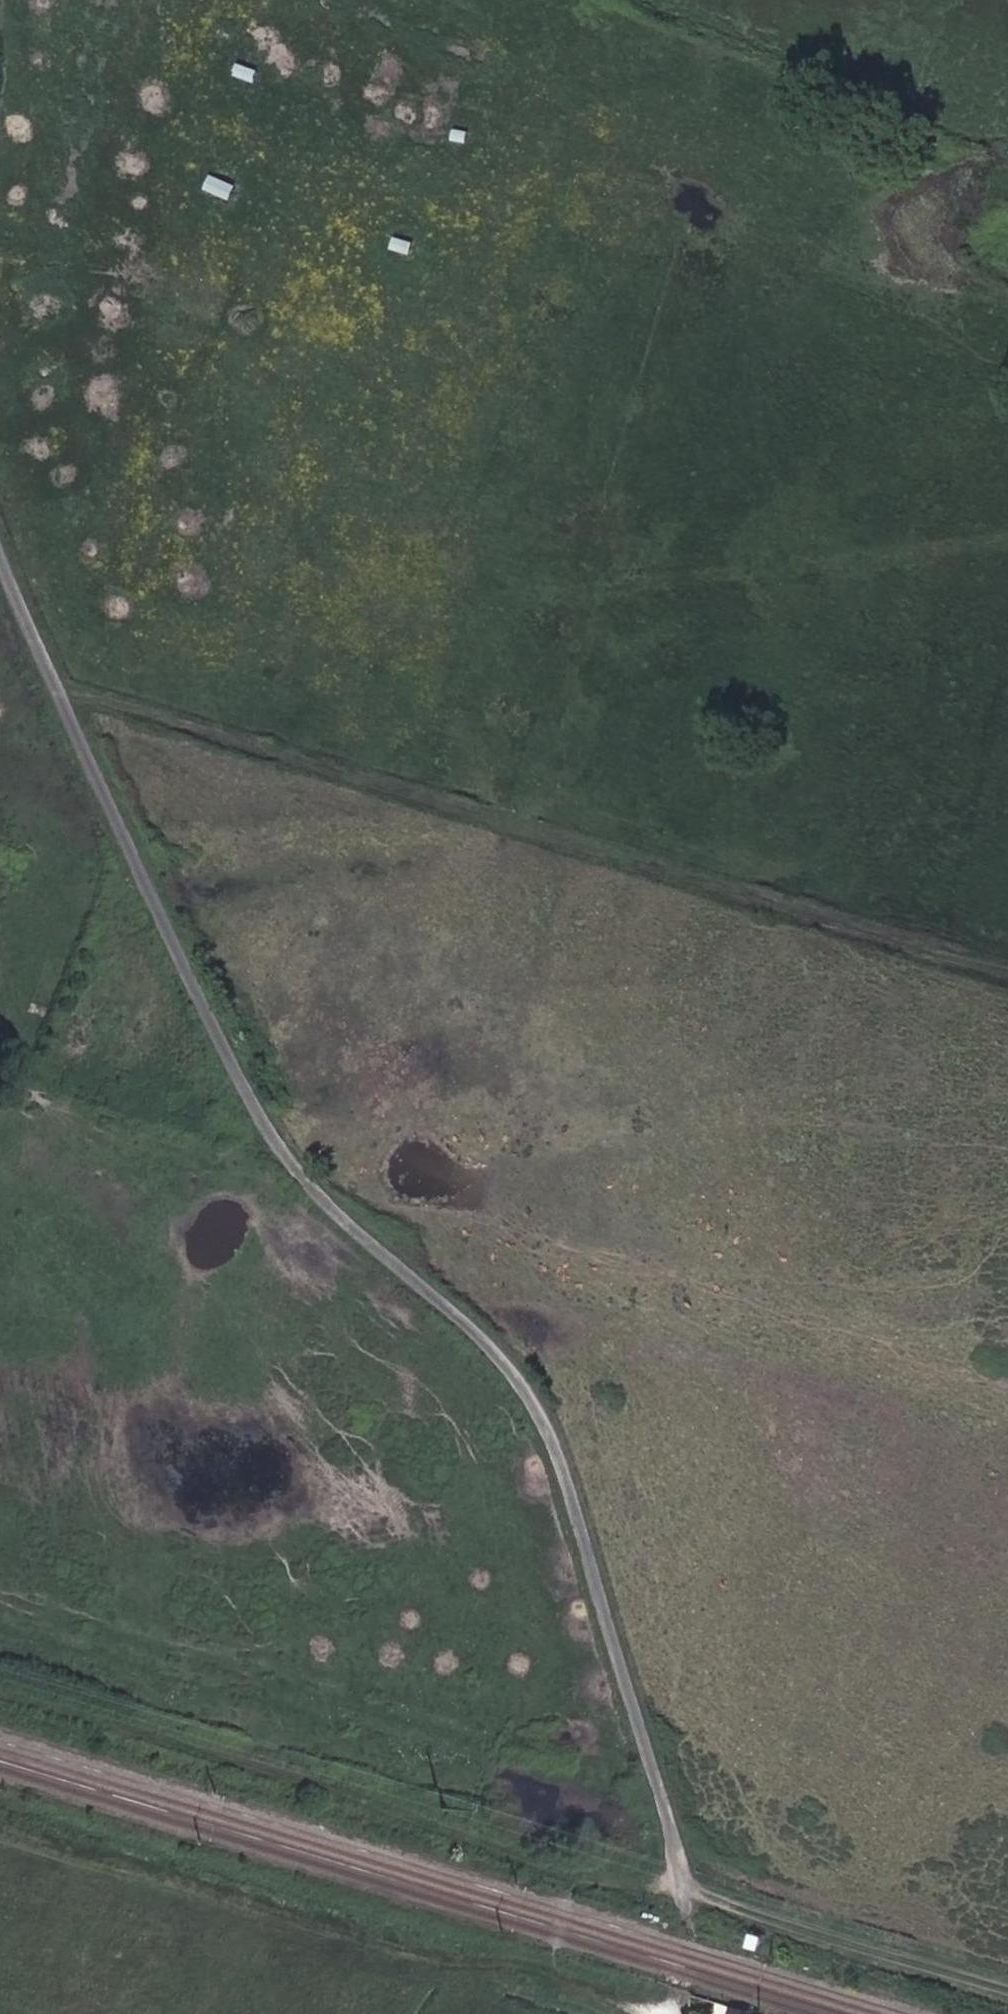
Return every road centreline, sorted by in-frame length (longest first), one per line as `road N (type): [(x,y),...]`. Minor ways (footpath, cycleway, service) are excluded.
road 1 (unclassified): [(0,547),(124,818),(307,1168),(460,1309),(555,1428),(643,1723),(685,1907)]
road 2 (track): [(682,1880),(709,1900),(1007,1992)]

